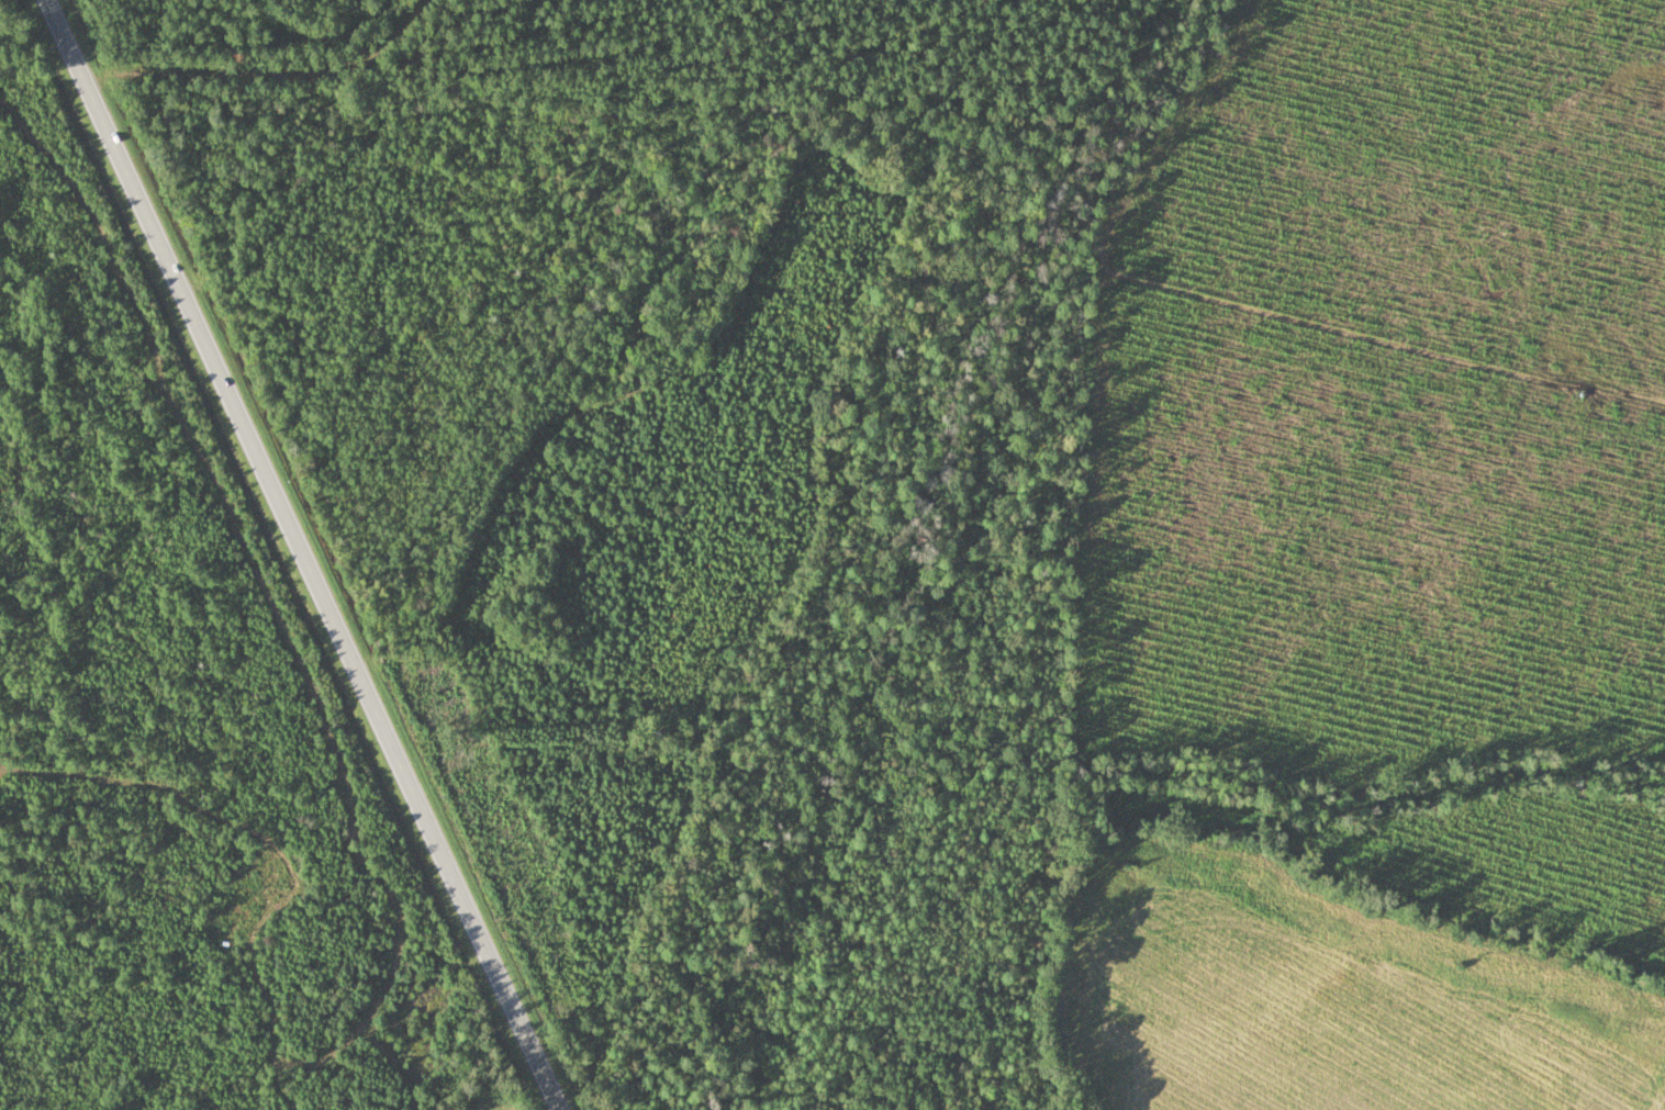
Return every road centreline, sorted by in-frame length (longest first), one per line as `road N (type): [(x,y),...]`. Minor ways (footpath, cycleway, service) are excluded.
road 1 (secondary): [(569,1109),(241,417),(157,214),(49,0)]

